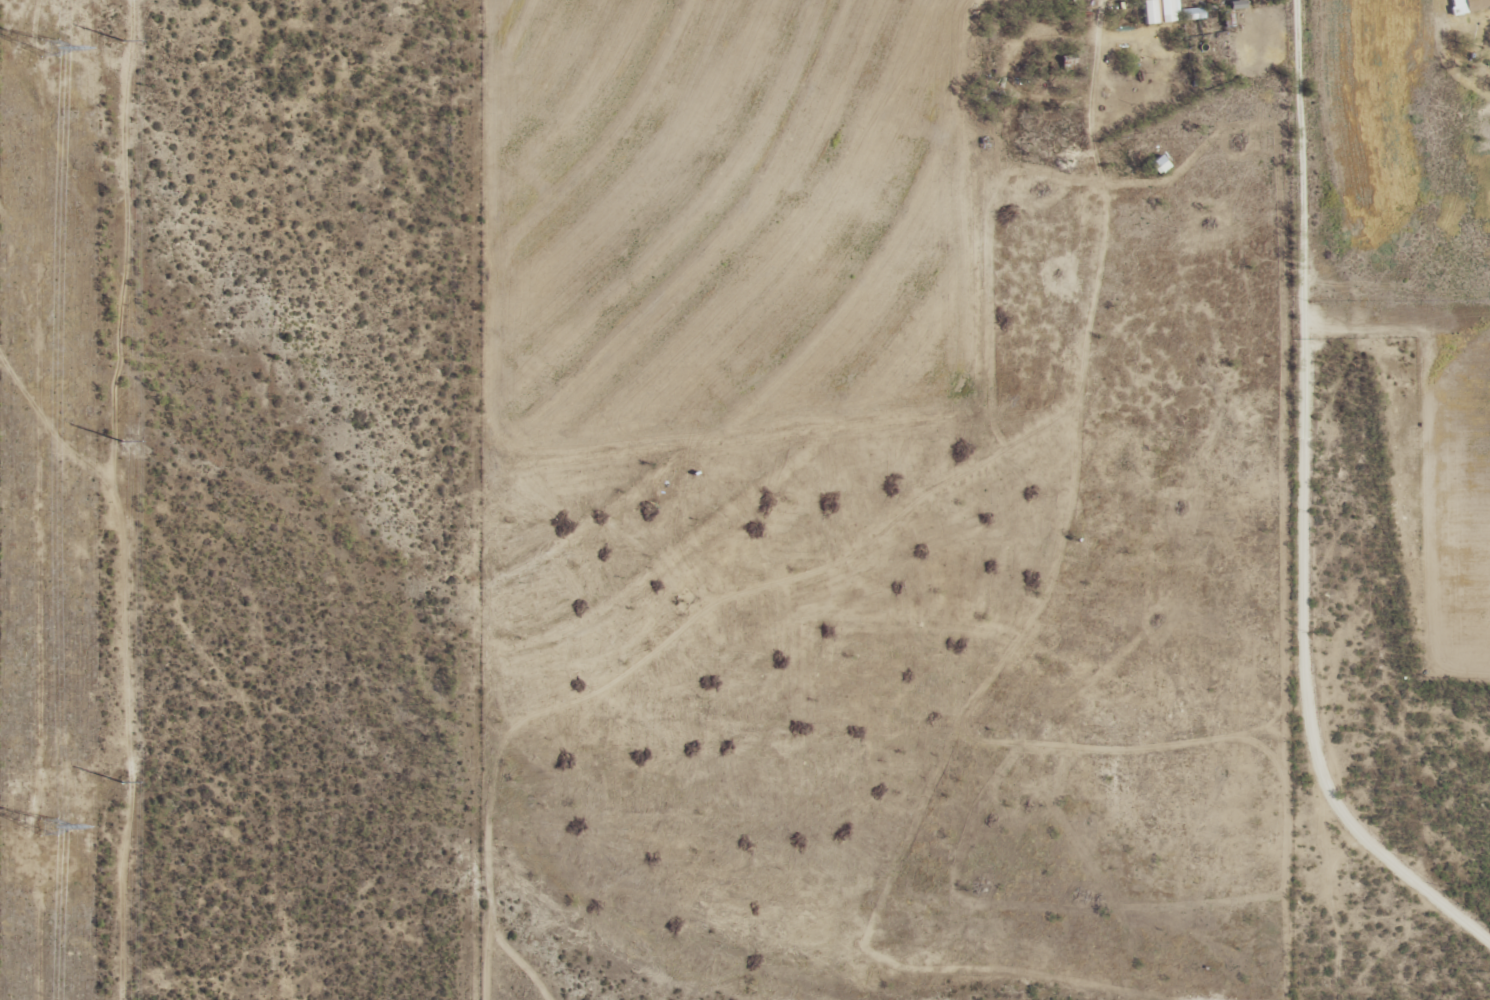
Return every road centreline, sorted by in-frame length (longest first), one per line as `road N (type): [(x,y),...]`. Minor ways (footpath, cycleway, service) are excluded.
road 1 (residential): [(337,999),(293,819),(223,636),(177,559),(61,436),(0,354)]

